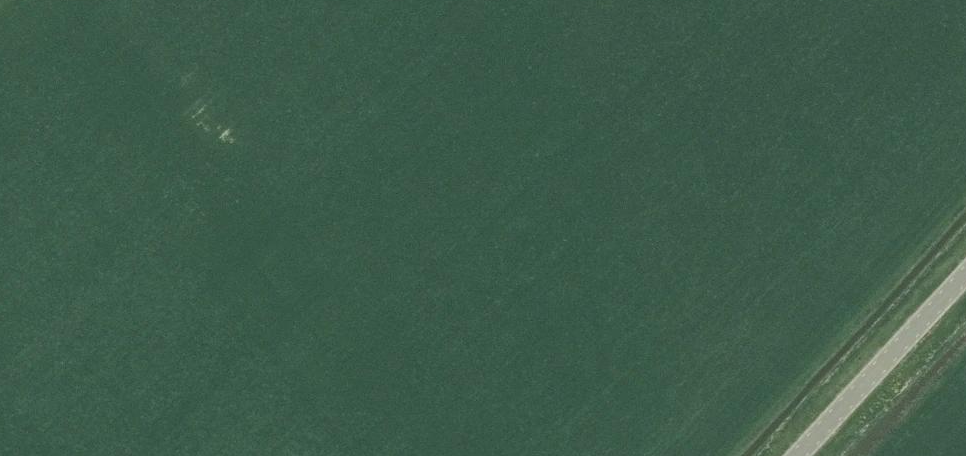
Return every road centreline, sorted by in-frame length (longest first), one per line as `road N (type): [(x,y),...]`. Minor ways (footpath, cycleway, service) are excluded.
road 1 (tertiary): [(800,455),(965,277)]

